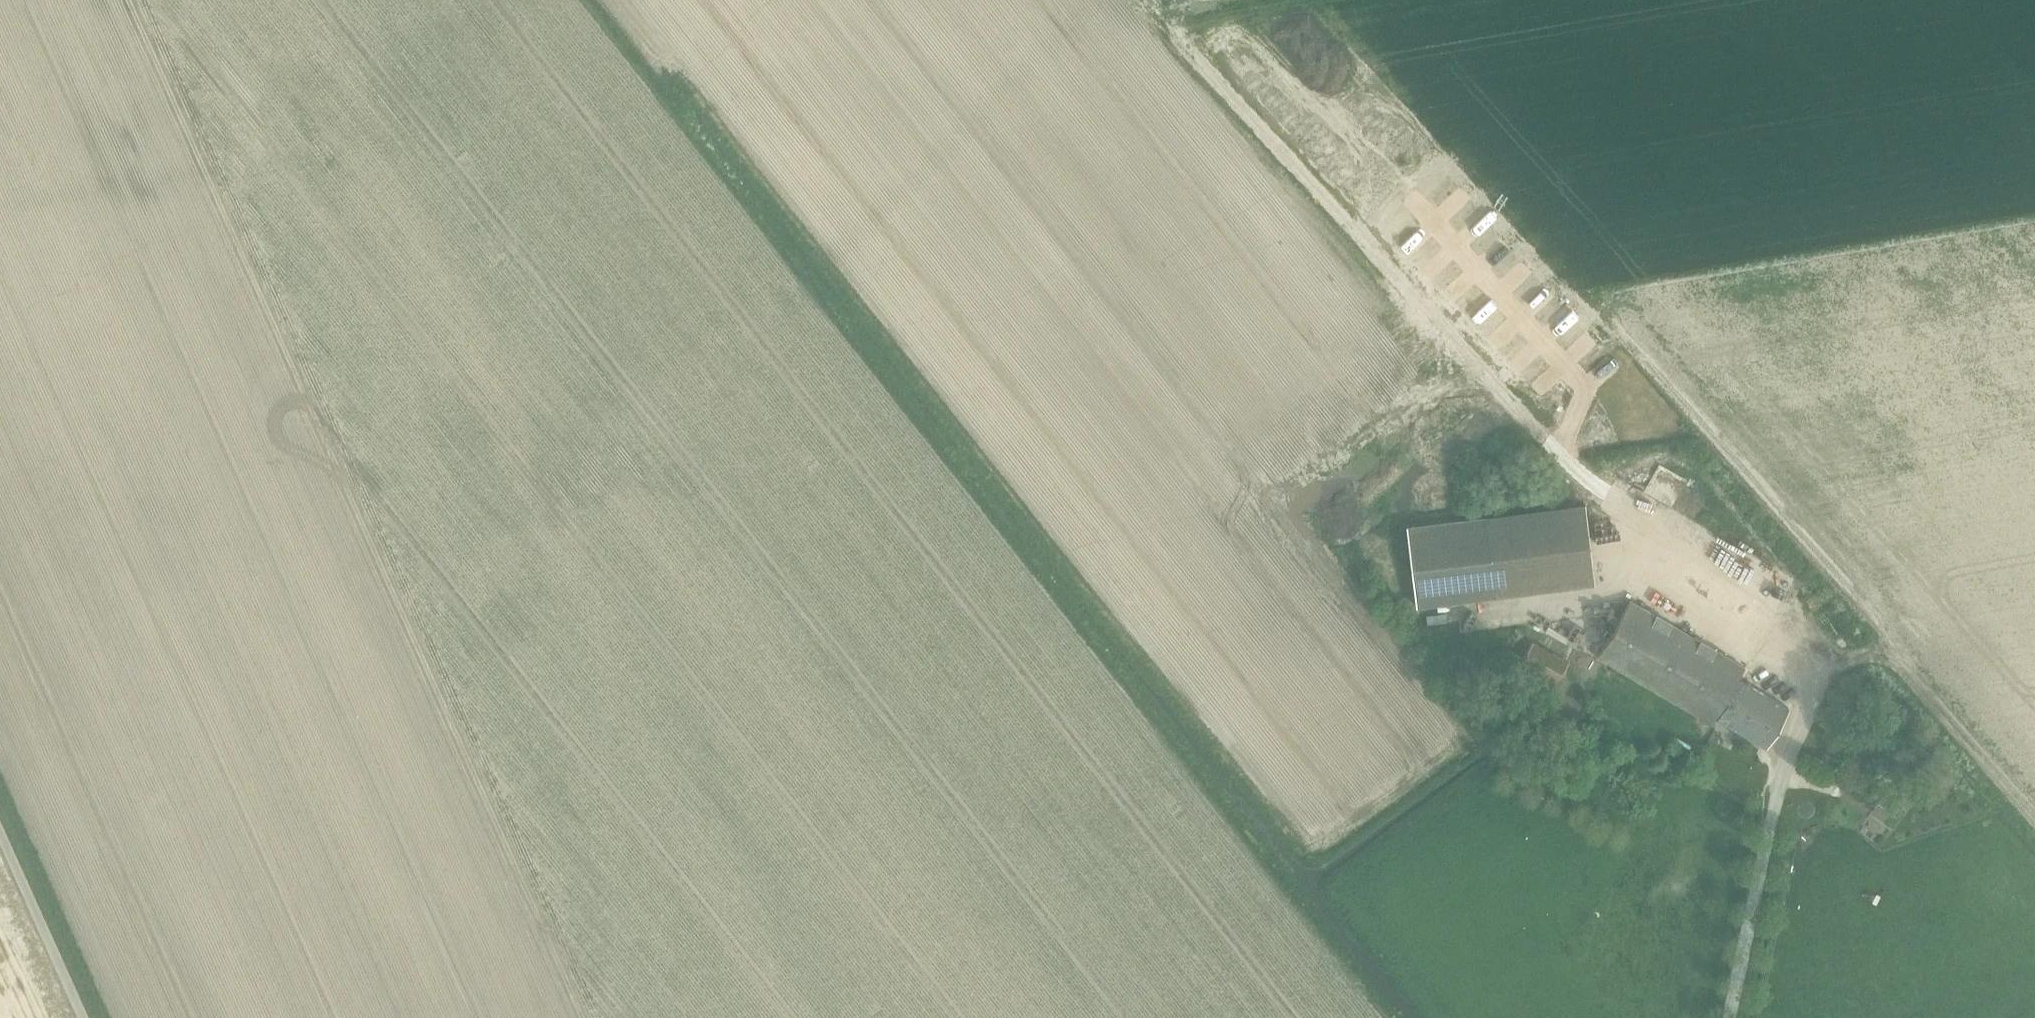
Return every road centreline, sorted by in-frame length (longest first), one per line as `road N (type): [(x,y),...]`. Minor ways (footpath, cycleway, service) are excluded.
road 1 (track): [(84,1017),(0,830)]

